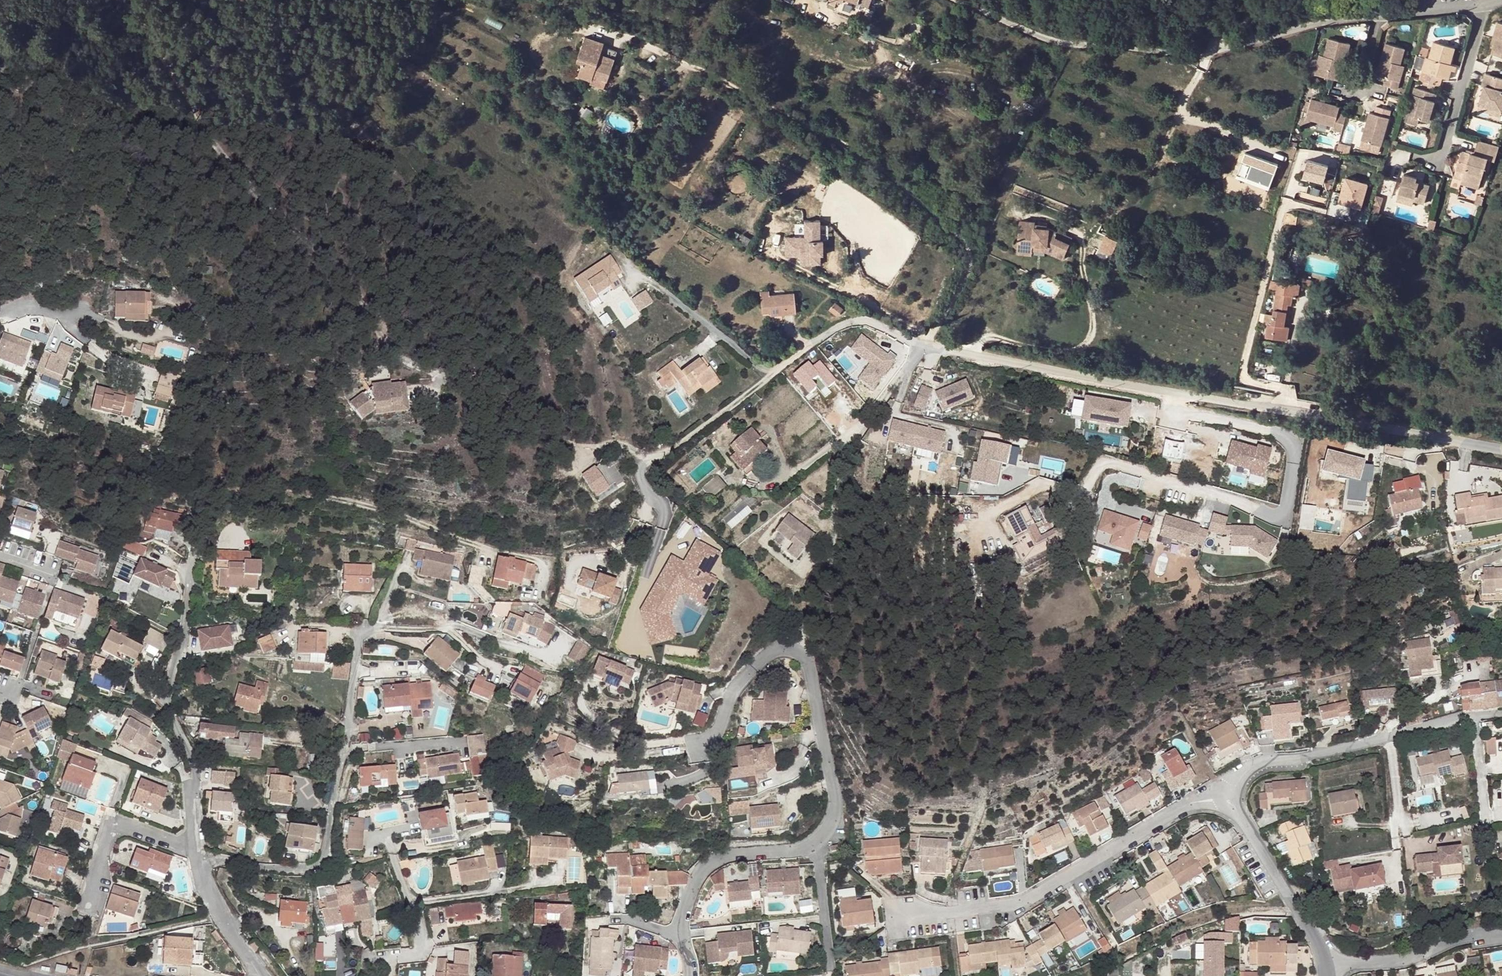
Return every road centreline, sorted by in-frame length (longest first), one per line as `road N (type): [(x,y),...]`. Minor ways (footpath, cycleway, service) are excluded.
road 1 (unclassified): [(923,345),(1501,451)]
road 2 (residential): [(1501,0),(1298,29),(1201,55),(1055,44),(957,0)]
road 3 (residential): [(694,746),(711,740),(750,671),(770,654),(786,647),(807,657),(832,794),(828,829),(818,841)]
road 4 (residential): [(1220,793),(1034,893),(987,911),(905,918)]
road 5 (residential): [(1501,714),(1255,766),(1220,793)]
road 6 (residential): [(623,561),(647,492),(637,471),(789,362)]
road 7 (residential): [(190,575),(186,634),(168,696),(198,773),(187,845)]
road 8 (residential): [(818,841),(812,848),(715,859),(683,915),(693,975)]
road 9 (residential): [(1220,793),(1330,967)]
road 10 (unclassified): [(627,262),(758,366),(789,362)]
road 11 (residential): [(364,628),(330,811)]
road 12 (residential): [(330,811),(327,848),(319,865),(300,873),(233,861),(199,869)]
road 13 (residential): [(1330,967),(1501,933)]
road 14 (residential): [(96,904),(113,820),(187,845)]
road 15 (unclassified): [(789,362),(858,322),(923,345)]
road 16 (residential): [(832,968),(818,841)]
road 17 (residential): [(861,424),(790,475),(756,484)]
road 18 (residential): [(199,869),(258,975)]
road 19 (residential): [(414,903),(423,946),(417,954),(369,959),(363,975)]

